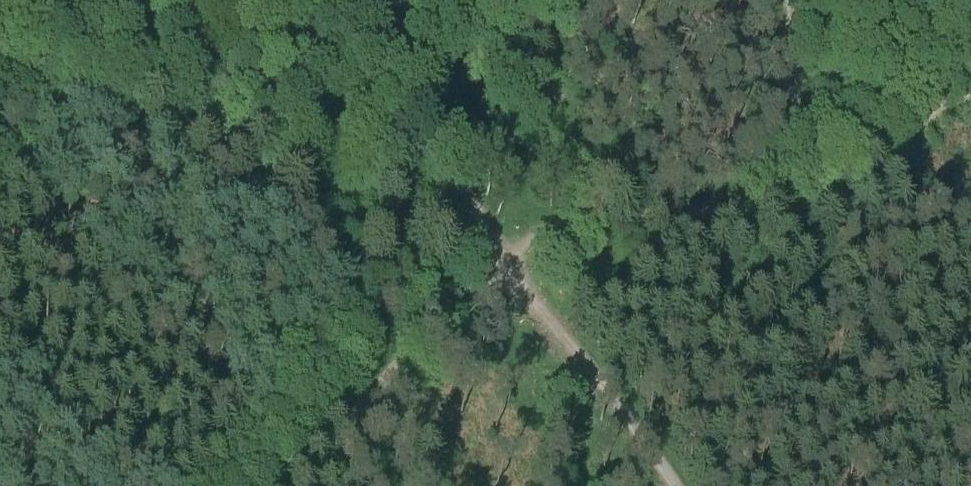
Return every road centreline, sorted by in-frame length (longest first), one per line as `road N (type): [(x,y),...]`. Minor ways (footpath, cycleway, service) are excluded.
road 1 (track): [(505,261),(365,0)]
road 2 (track): [(675,485),(505,261)]

